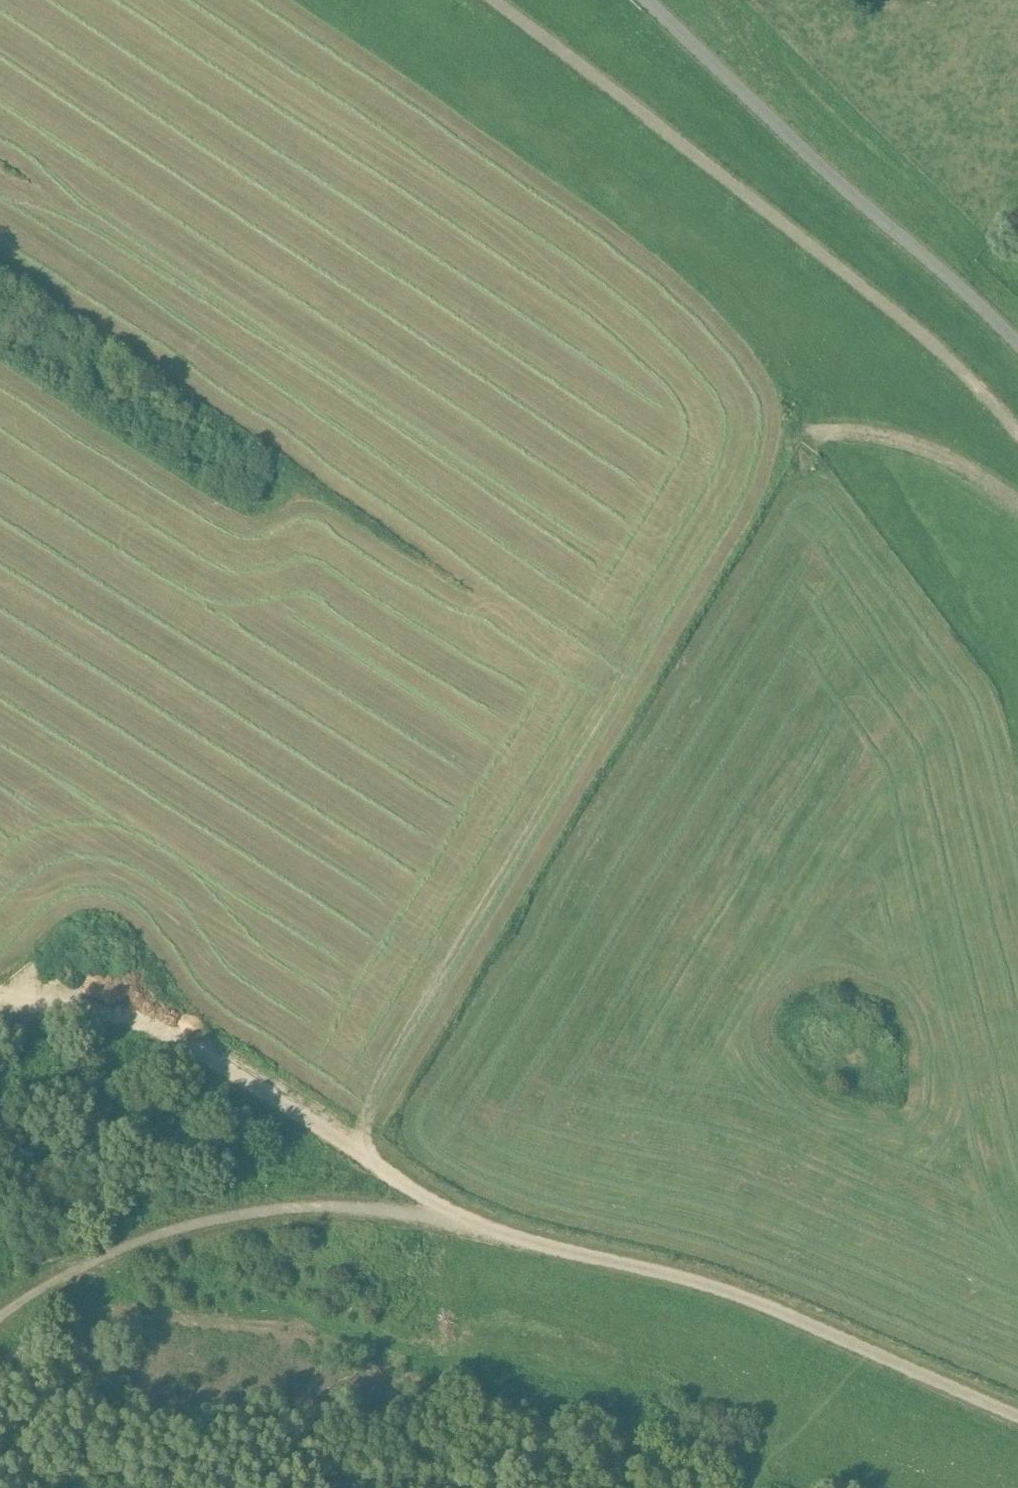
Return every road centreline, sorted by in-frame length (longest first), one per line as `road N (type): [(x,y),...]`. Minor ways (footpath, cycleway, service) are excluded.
road 1 (unclassified): [(646,0),(1017,349)]
road 2 (track): [(1017,506),(930,450),(818,430)]

